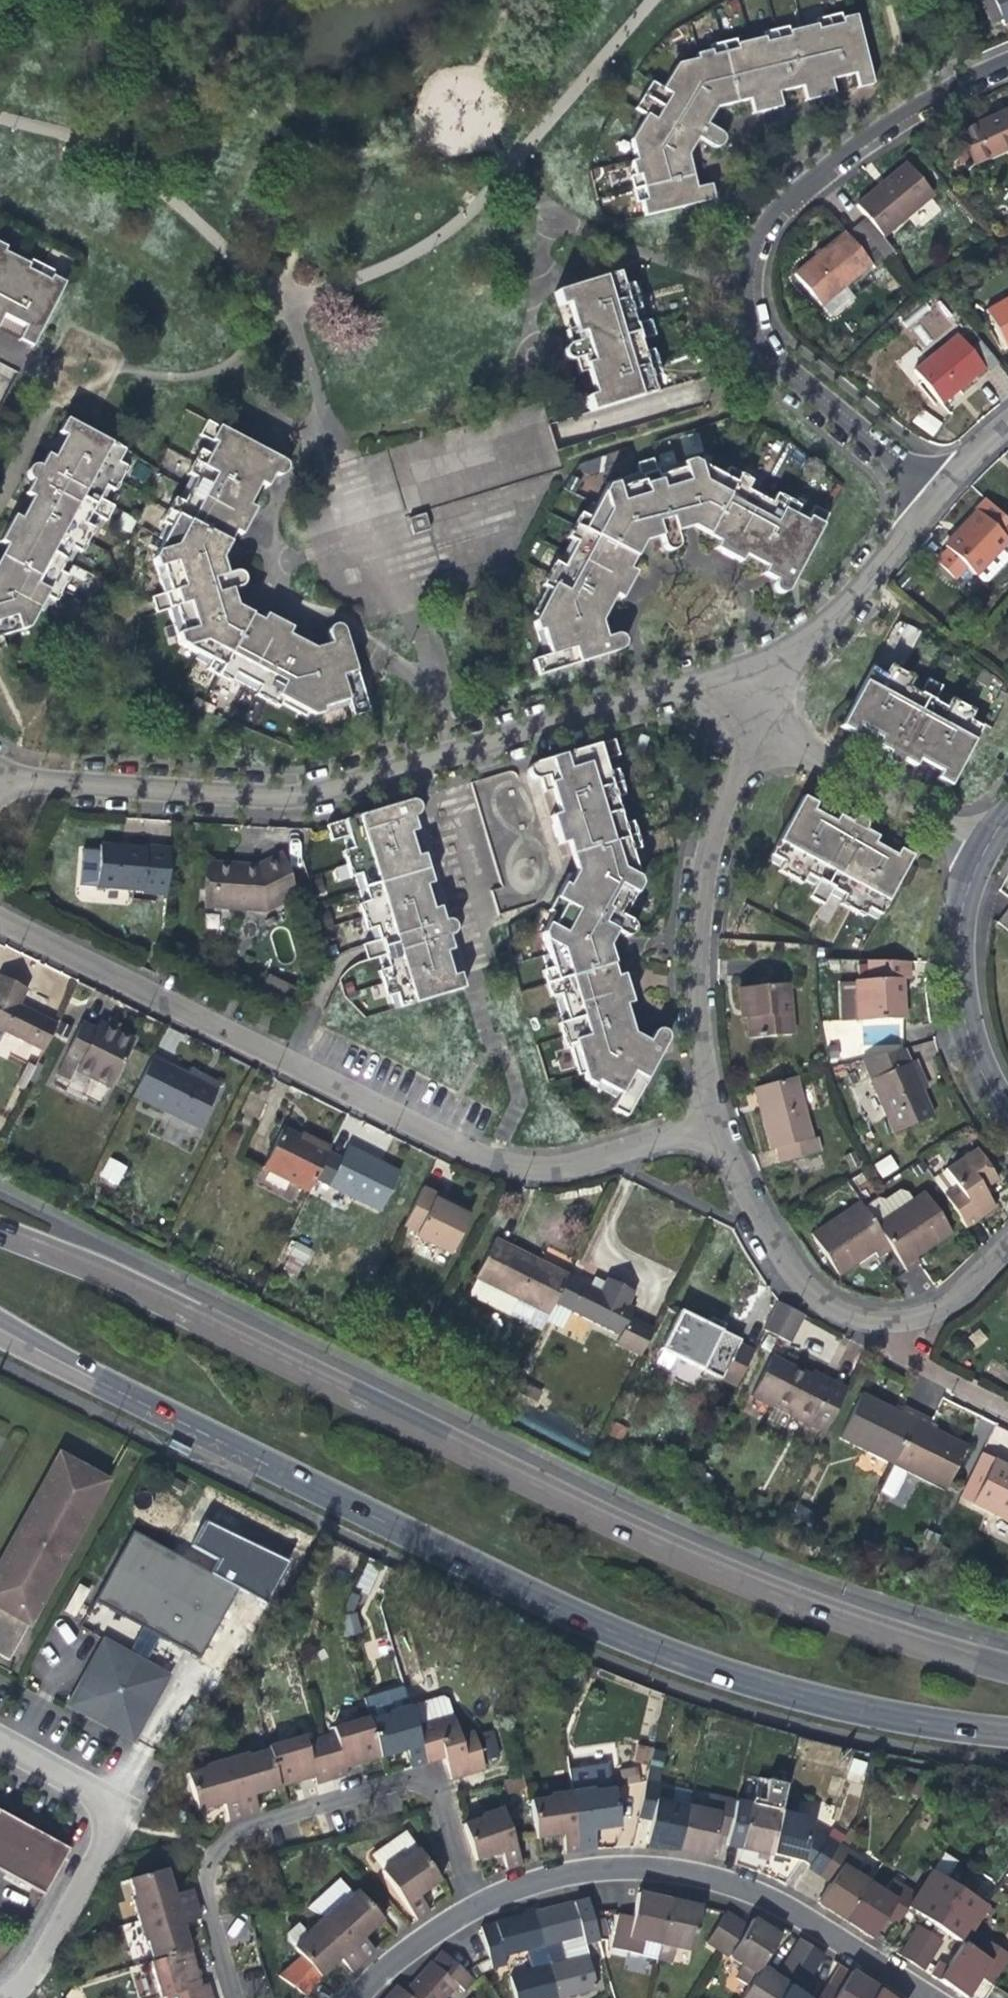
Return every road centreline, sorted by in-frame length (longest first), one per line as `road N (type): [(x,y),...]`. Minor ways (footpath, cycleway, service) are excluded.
road 1 (secondary): [(1007,1666),(811,1605),(0,1225)]
road 2 (secondary): [(0,1328),(652,1643),(802,1694),(1007,1725)]
road 3 (residential): [(8,780),(297,799),(711,681),(762,687)]
road 4 (residential): [(0,923),(430,1136),(514,1162),(580,1160),(705,1123)]
road 5 (residential): [(1007,59),(936,86),(822,168),(773,219),(750,277),(758,347),(938,495)]
road 6 (residential): [(357,1997),(416,1942),(490,1894),(592,1869),(688,1872),(786,1909),(927,1997)]
road 7 (residential): [(745,725),(715,785),(681,939),(692,1074),(705,1123)]
road 8 (residential): [(2,1997),(18,1992),(112,1797),(0,1738)]
road 9 (residential): [(975,841),(957,891),(948,958),(965,1057),(1007,1110)]
road 10 (residential): [(705,1123),(782,1266),(823,1303),(874,1318)]
road 11 (residential): [(938,495),(762,687)]
road 12 (residential): [(745,725),(975,841)]
road 13 (residential): [(1007,1409),(897,1353),(874,1318)]
road 14 (residential): [(874,1318),(928,1309),(977,1284),(1007,1251)]

